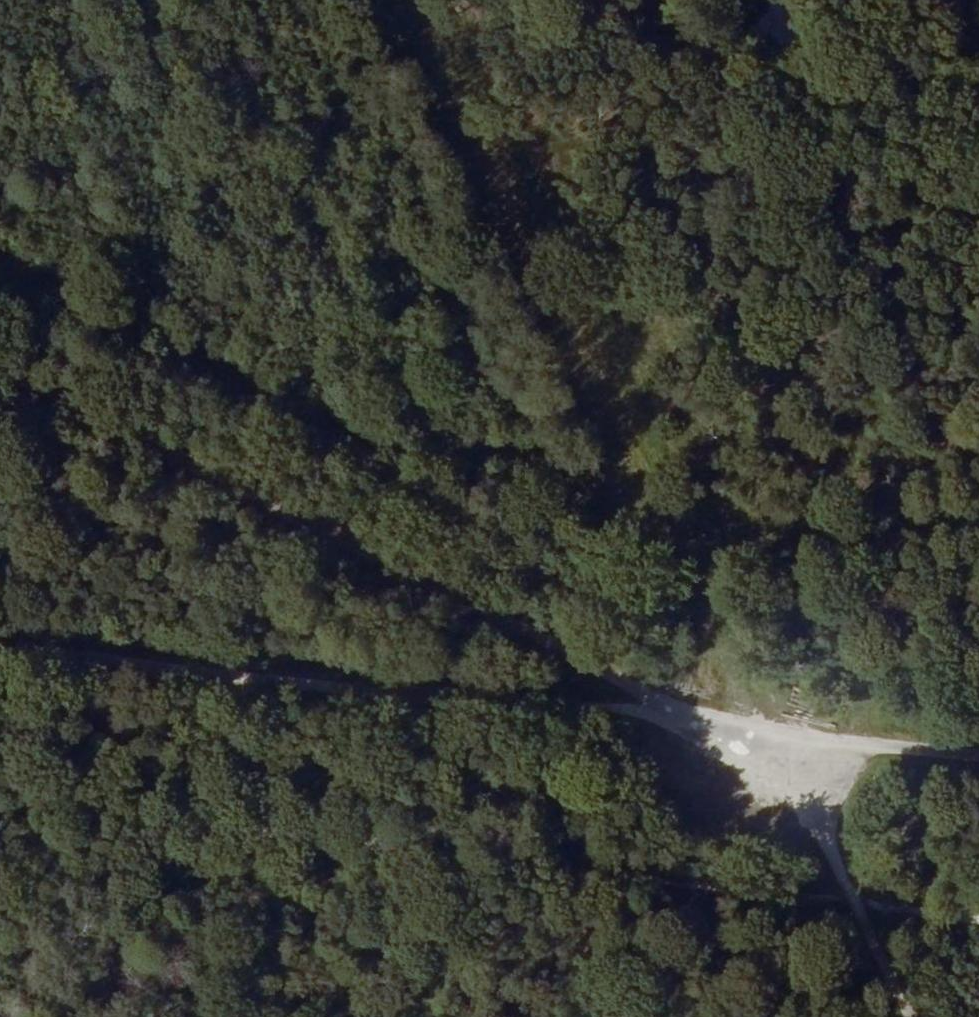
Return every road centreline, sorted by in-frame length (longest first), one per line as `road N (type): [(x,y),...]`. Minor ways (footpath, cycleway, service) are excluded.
road 1 (track): [(790,745),(0,354)]
road 2 (track): [(423,0),(790,745)]
road 3 (track): [(0,655),(790,745)]
road 4 (track): [(0,265),(371,434),(668,502)]
road 5 (track): [(978,67),(779,722)]
road 6 (track): [(978,514),(939,531),(771,523),(668,502)]
road 7 (track): [(790,745),(930,1016)]
road 8 (track): [(790,745),(978,770)]

